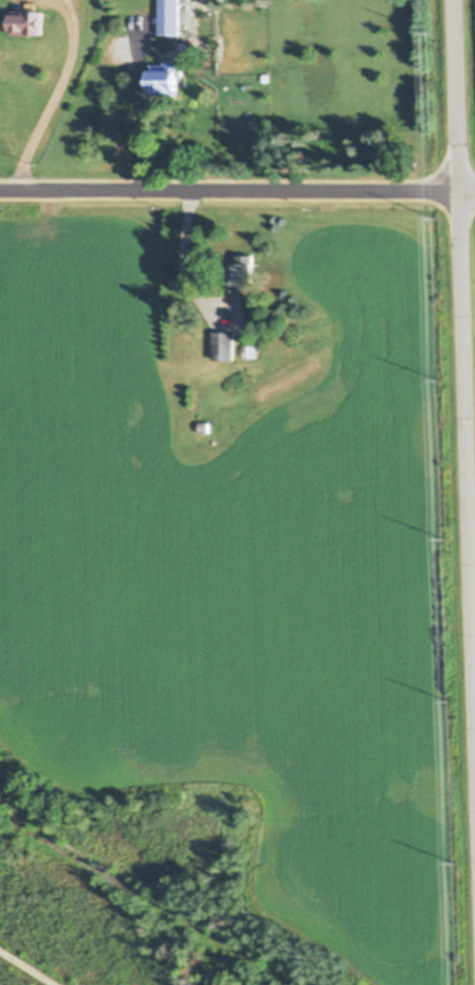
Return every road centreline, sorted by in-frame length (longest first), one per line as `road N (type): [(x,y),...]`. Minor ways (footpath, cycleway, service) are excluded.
road 1 (residential): [(474,737),(454,0)]
road 2 (residential): [(0,189),(474,190)]
road 3 (track): [(297,984),(0,810)]

